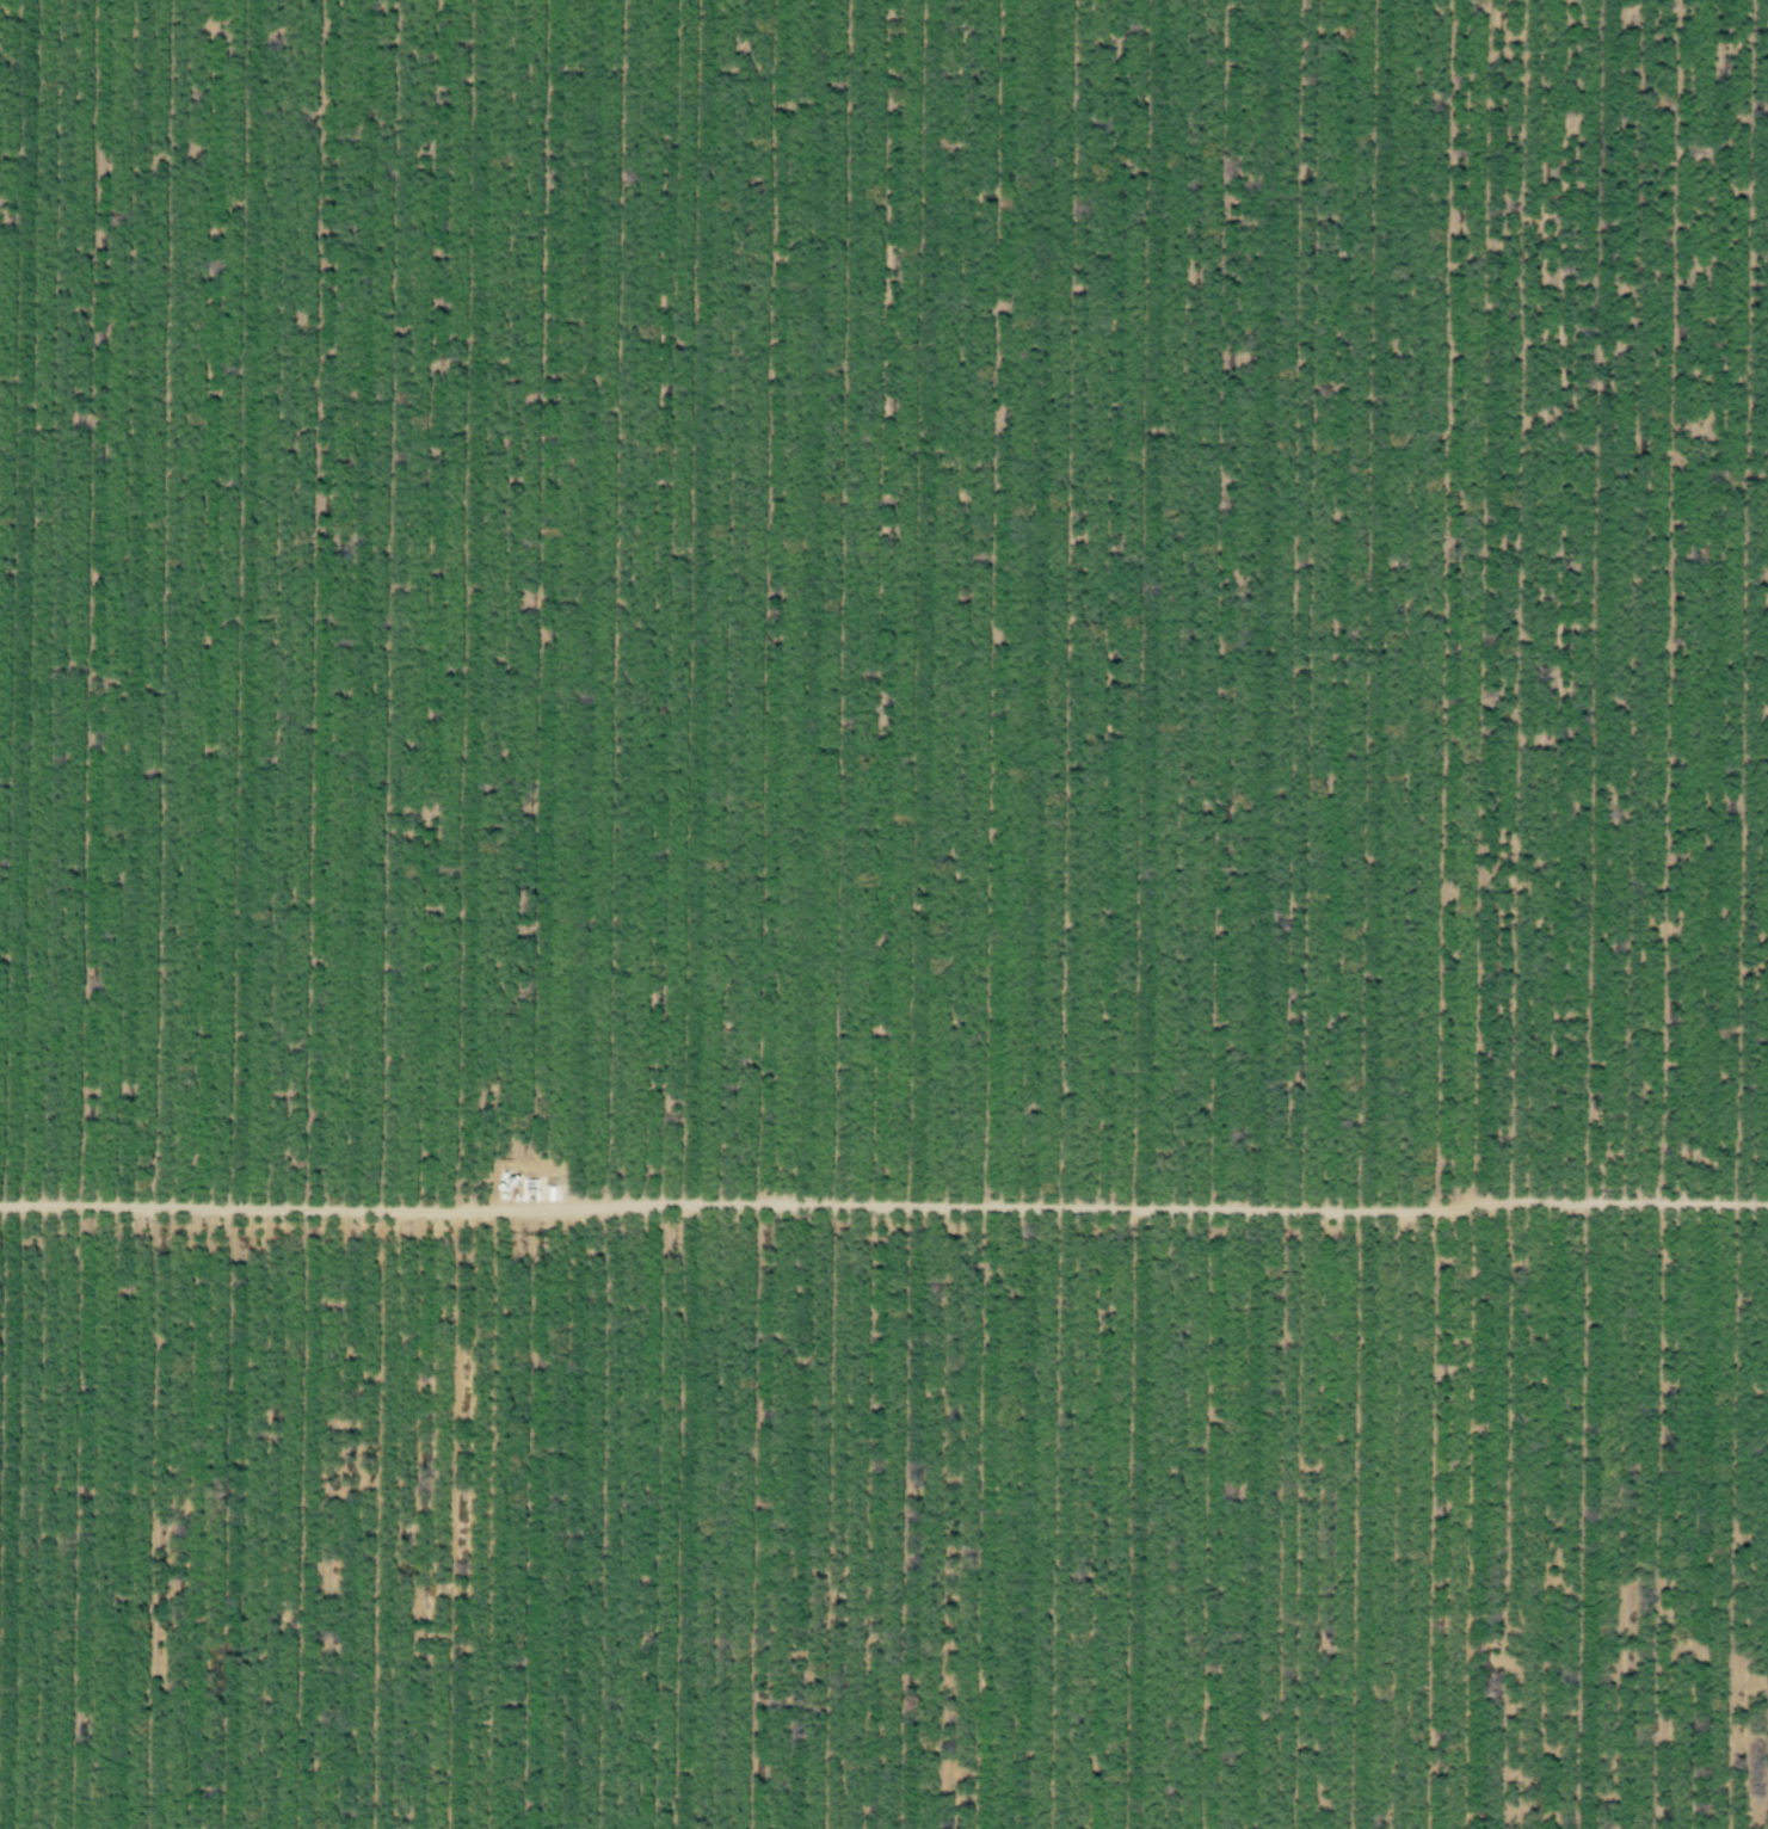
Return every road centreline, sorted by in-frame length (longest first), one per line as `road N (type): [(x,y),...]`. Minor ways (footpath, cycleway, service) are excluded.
road 1 (track): [(0,1204),(1349,1211),(1524,1201),(1767,1204)]

